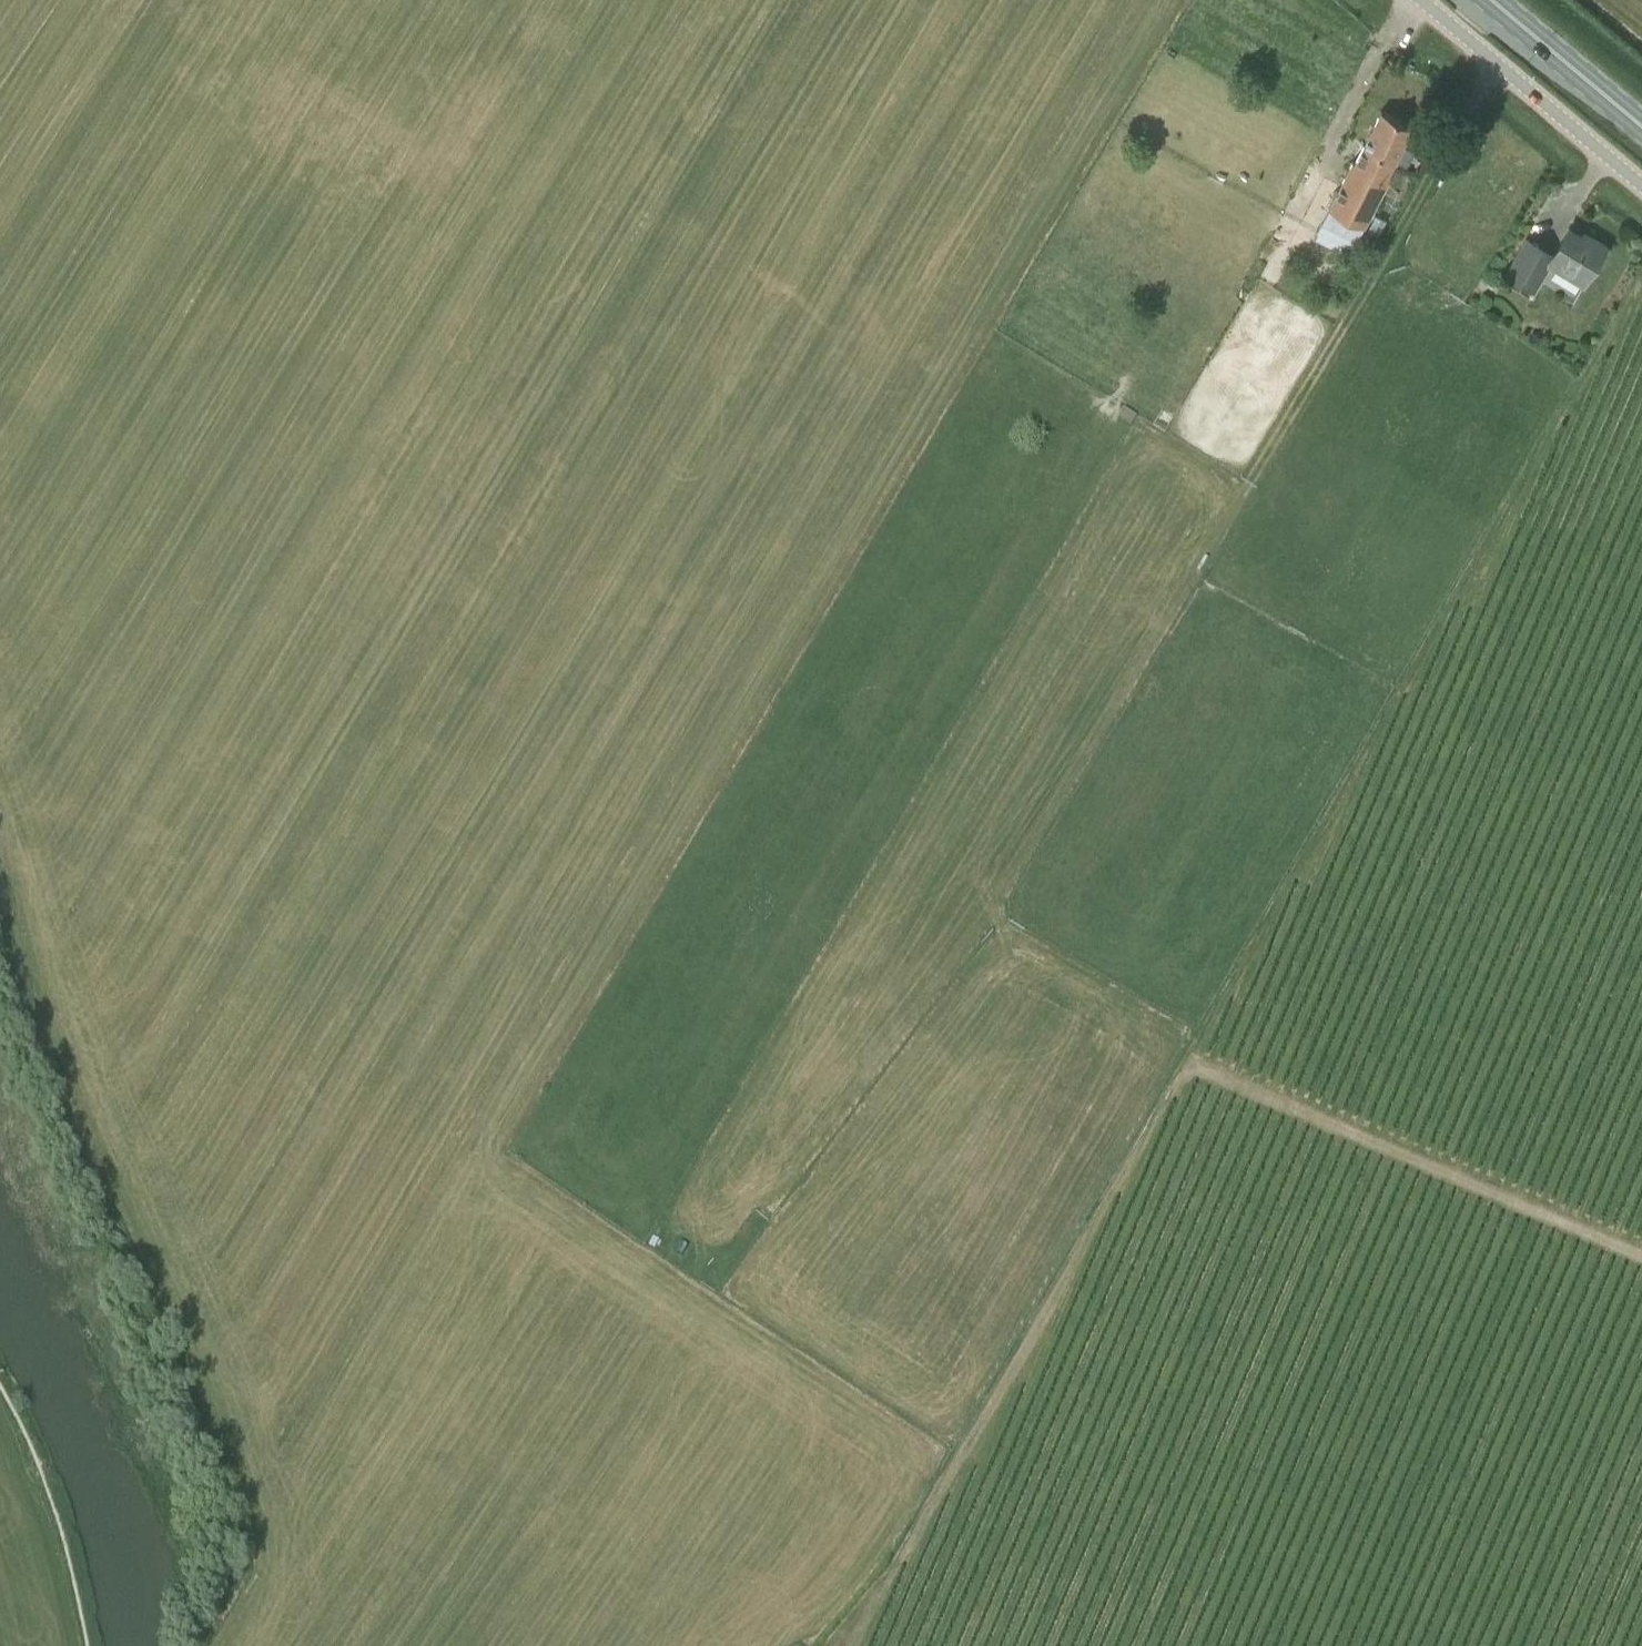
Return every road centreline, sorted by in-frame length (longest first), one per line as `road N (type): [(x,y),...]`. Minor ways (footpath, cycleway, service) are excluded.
road 1 (track): [(1193,1069),(1641,1259)]
road 2 (unclassified): [(1641,189),(1419,0)]
road 3 (primary): [(1641,126),(1492,0)]

